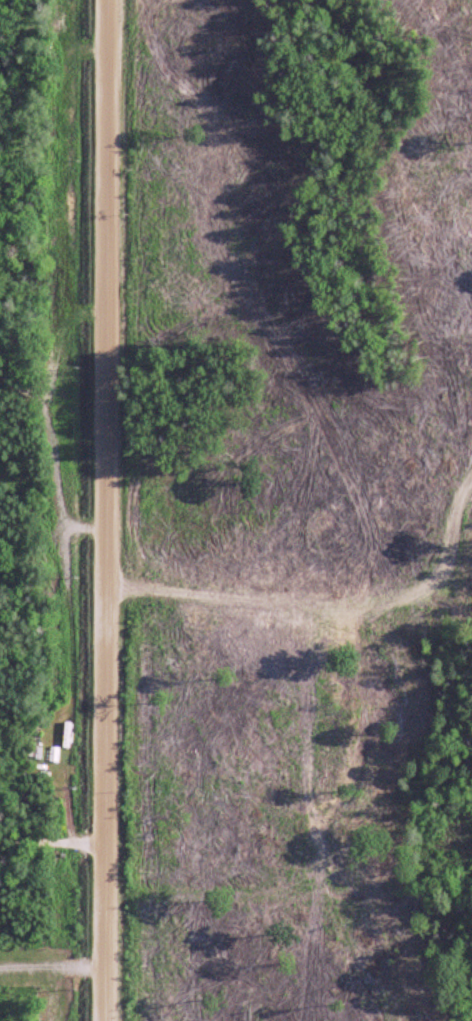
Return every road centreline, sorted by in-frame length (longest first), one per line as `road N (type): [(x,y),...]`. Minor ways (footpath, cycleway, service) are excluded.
road 1 (residential): [(102,1020),(105,0)]

